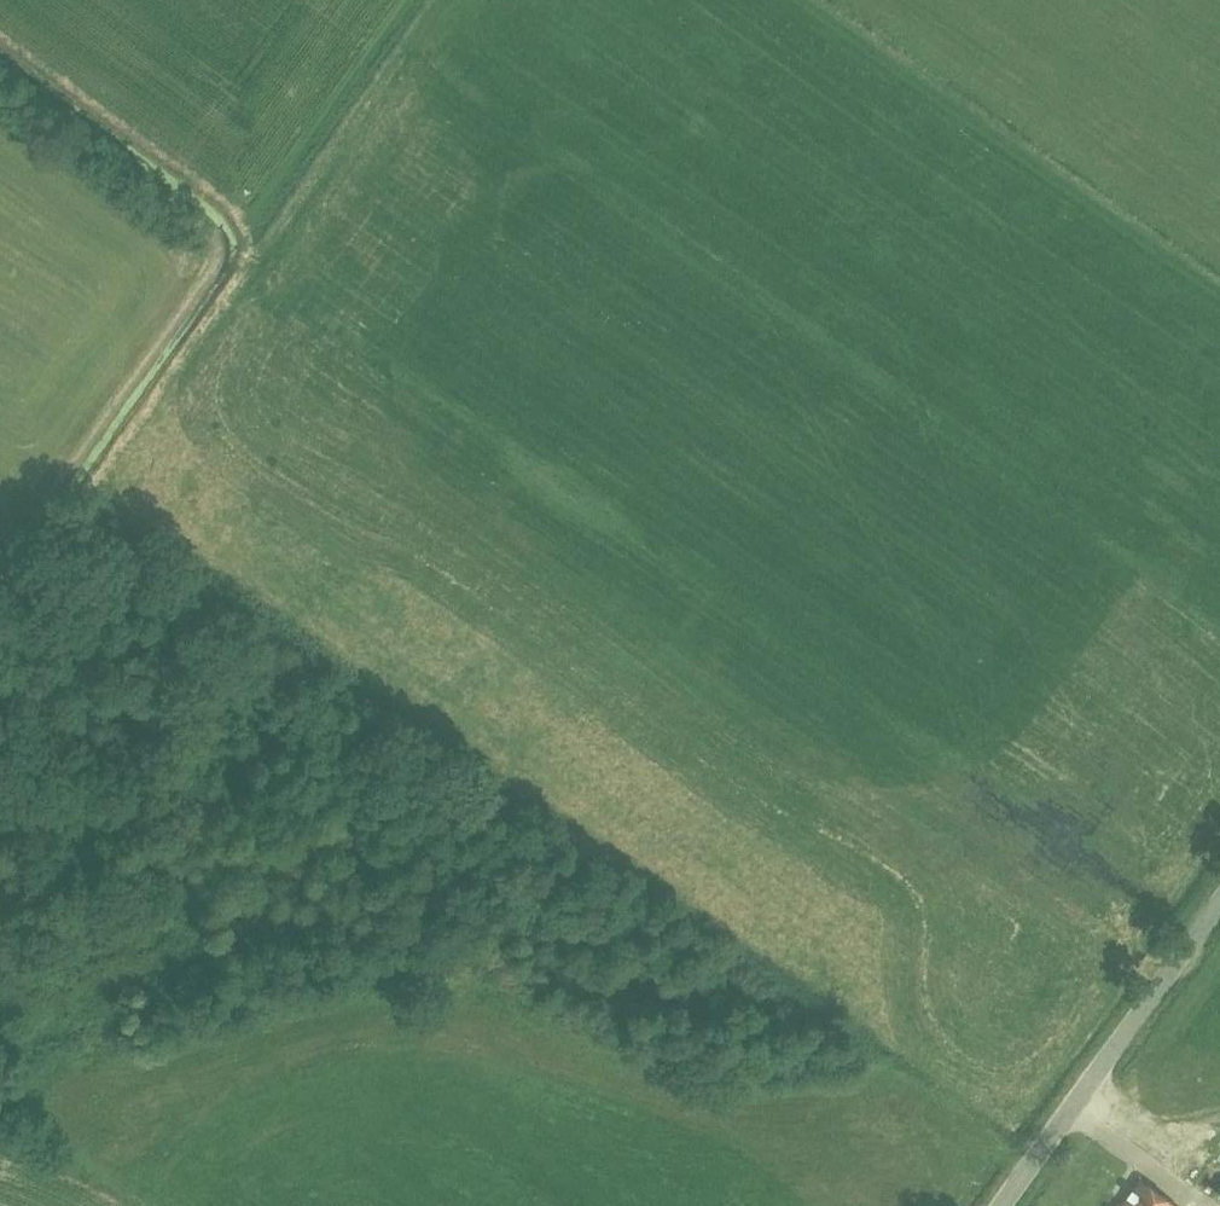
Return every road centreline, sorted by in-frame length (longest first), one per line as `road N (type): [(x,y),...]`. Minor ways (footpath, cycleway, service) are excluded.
road 1 (unclassified): [(1000,1205),(1219,902)]

